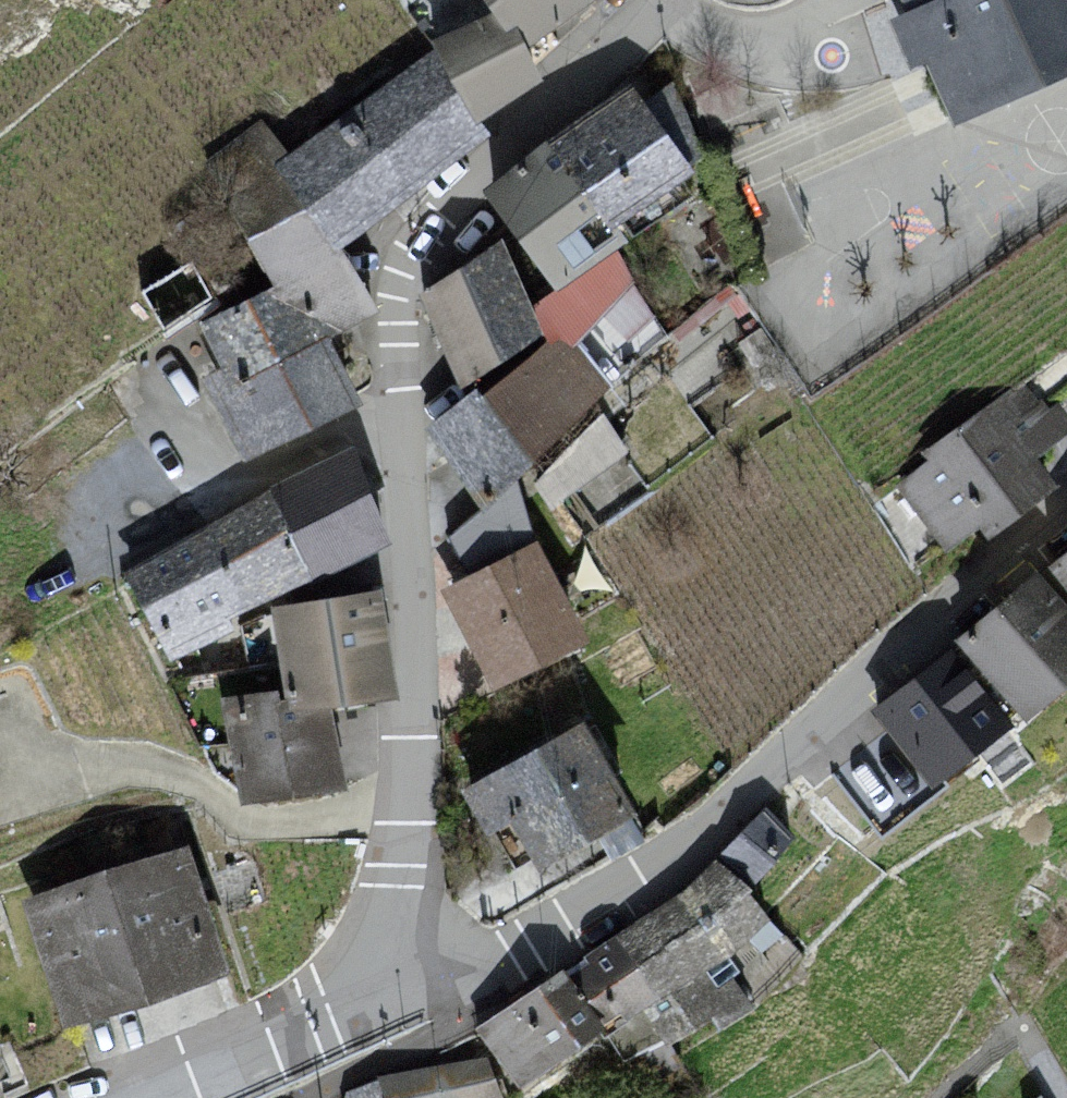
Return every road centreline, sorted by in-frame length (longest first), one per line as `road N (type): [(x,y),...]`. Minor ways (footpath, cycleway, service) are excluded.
road 1 (residential): [(393,975),(402,897),(410,251),(452,198),(662,0)]
road 2 (residential): [(1066,501),(684,841),(538,932),(449,967)]
road 3 (residential): [(132,1097),(393,975)]
road 4 (residential): [(449,967),(465,1001),(455,1027),(367,1066),(320,1097)]

